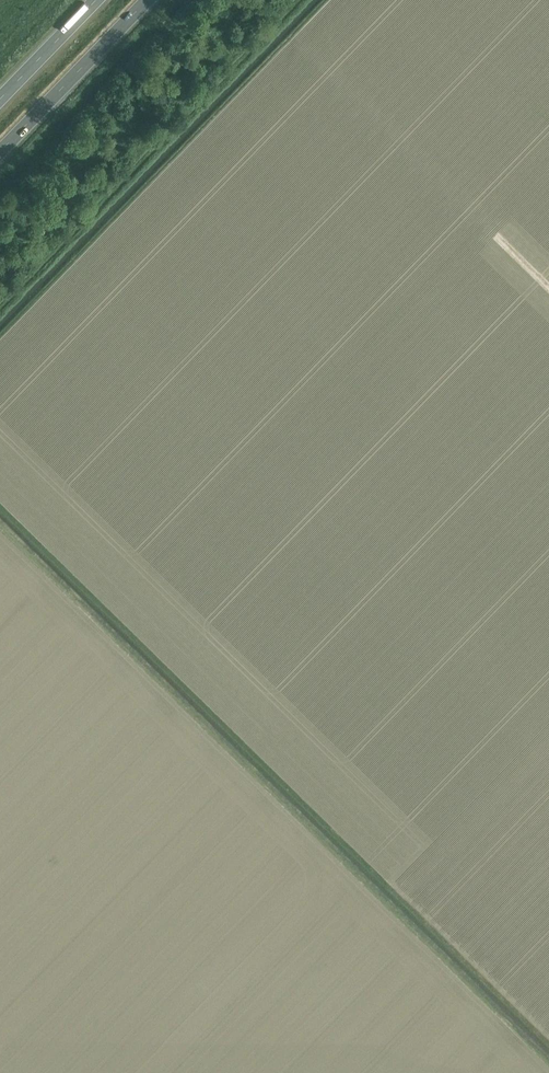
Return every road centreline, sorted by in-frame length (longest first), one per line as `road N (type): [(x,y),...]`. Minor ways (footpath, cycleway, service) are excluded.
road 1 (track): [(548,286),(304,46)]
road 2 (trunk): [(0,154),(150,0)]
road 3 (trunk): [(97,0),(0,100)]

